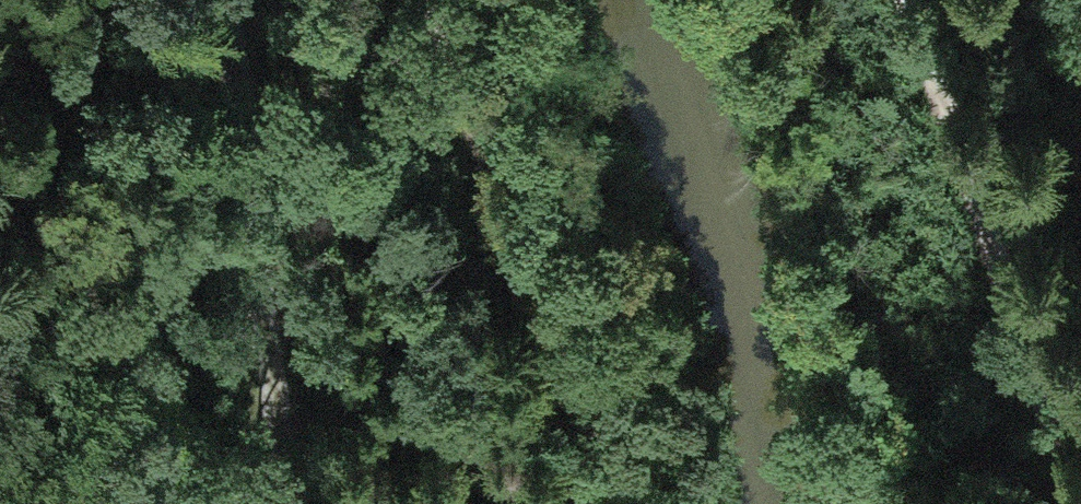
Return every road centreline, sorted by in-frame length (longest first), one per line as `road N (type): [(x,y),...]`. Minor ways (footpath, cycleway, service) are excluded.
road 1 (track): [(608,503),(430,0)]
road 2 (track): [(293,503),(228,0)]
road 3 (track): [(1080,459),(905,0)]

